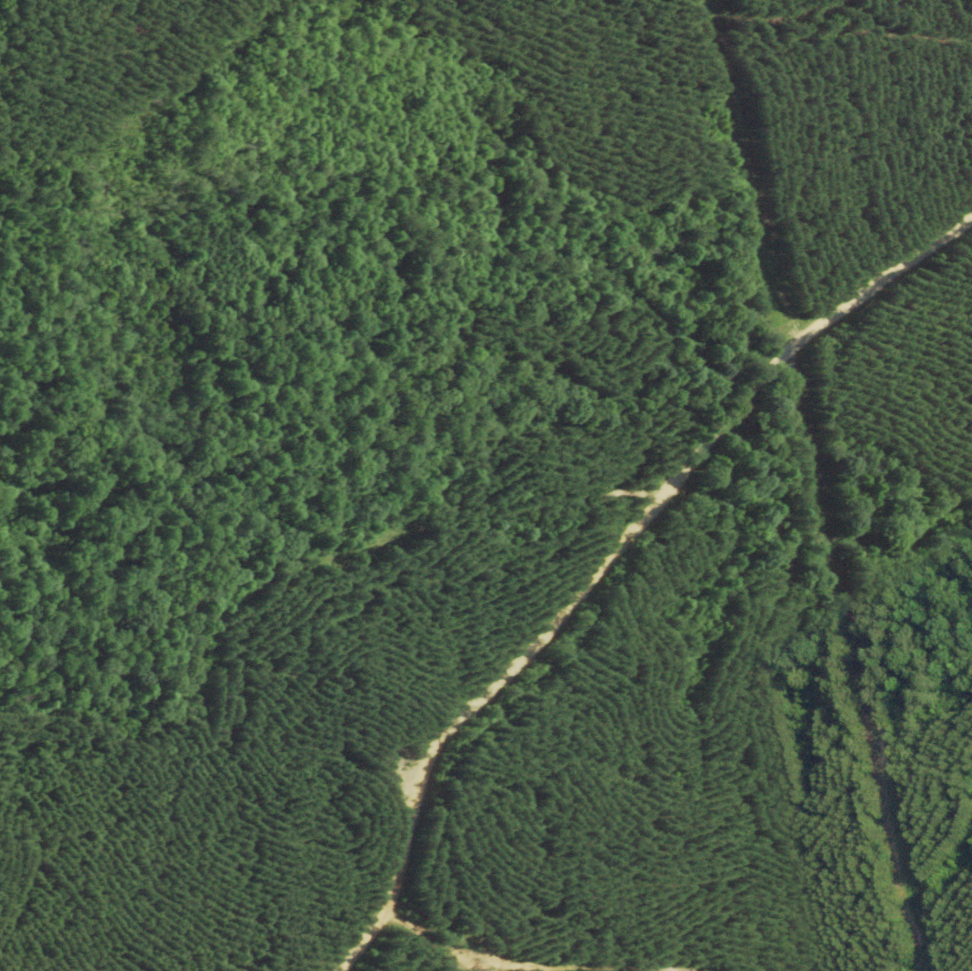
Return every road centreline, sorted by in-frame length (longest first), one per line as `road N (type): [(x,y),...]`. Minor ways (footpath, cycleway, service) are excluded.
road 1 (residential): [(342,970),(382,917),(425,775),(447,735),(547,636),(781,360),(971,219)]

